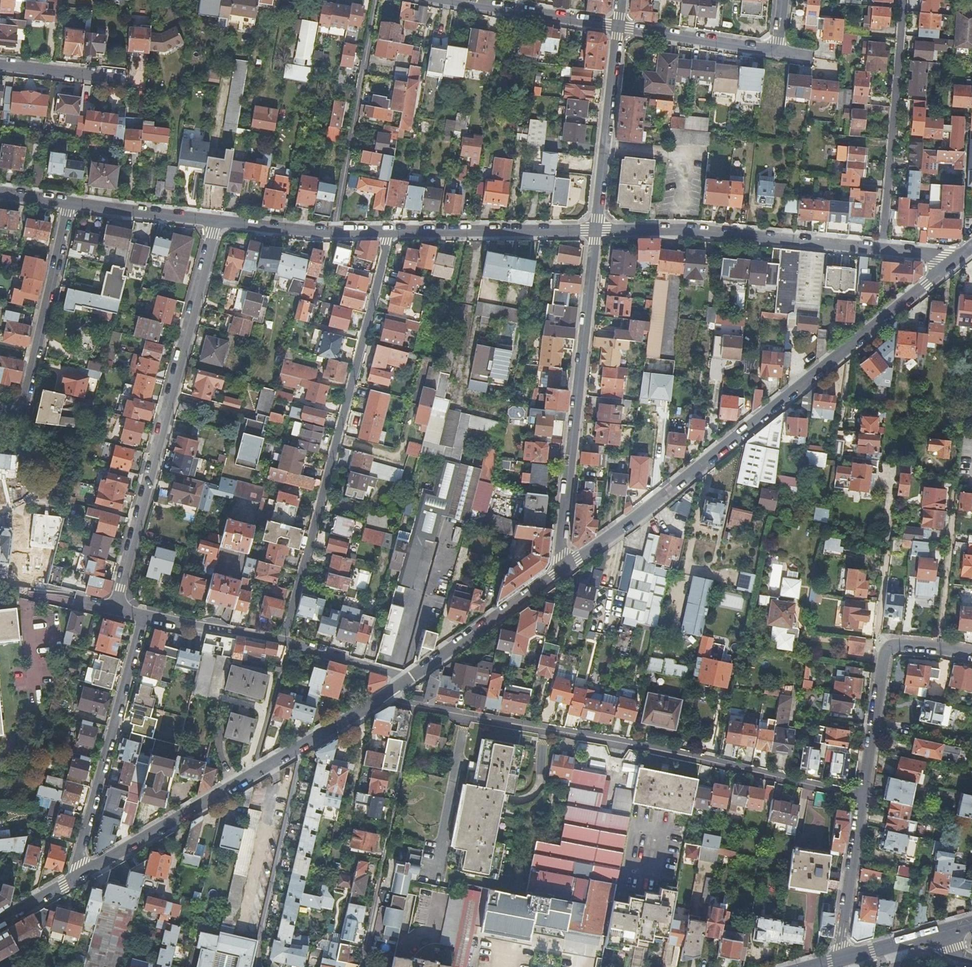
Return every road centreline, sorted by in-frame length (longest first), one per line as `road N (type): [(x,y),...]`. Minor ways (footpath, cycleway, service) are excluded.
road 1 (residential): [(955,259),(565,570)]
road 2 (residential): [(864,797),(404,703),(387,693)]
road 3 (residential): [(284,640),(390,232)]
road 4 (residential): [(216,221),(115,608)]
road 5 (residential): [(565,570),(560,555),(595,230)]
road 6 (residential): [(595,230),(883,249)]
road 7 (residential): [(142,615),(76,875)]
road 8 (residential): [(303,743),(76,875)]
road 9 (residential): [(904,0),(883,249)]
road 10 (residential): [(375,0),(334,233)]
road 11 (residential): [(971,652),(888,647),(864,797)]
road 12 (residential): [(0,407),(22,409),(67,203)]
road 13 (residential): [(303,743),(257,966)]
road 14 (residential): [(390,232),(595,230)]
road 15 (residential): [(595,230),(619,27)]
road 16 (residential): [(565,570),(412,677)]
road 17 (residential): [(619,27),(444,0)]
road 18 (residential): [(864,797),(839,960)]
road 19 (residential): [(777,52),(619,27)]
road 20 (residential): [(67,203),(216,221)]
road 21 (residential): [(284,640),(142,615)]
road 22 (residential): [(412,677),(284,640)]
road 23 (residential): [(388,840),(362,966)]
road 24 (residential): [(0,64),(125,78)]

